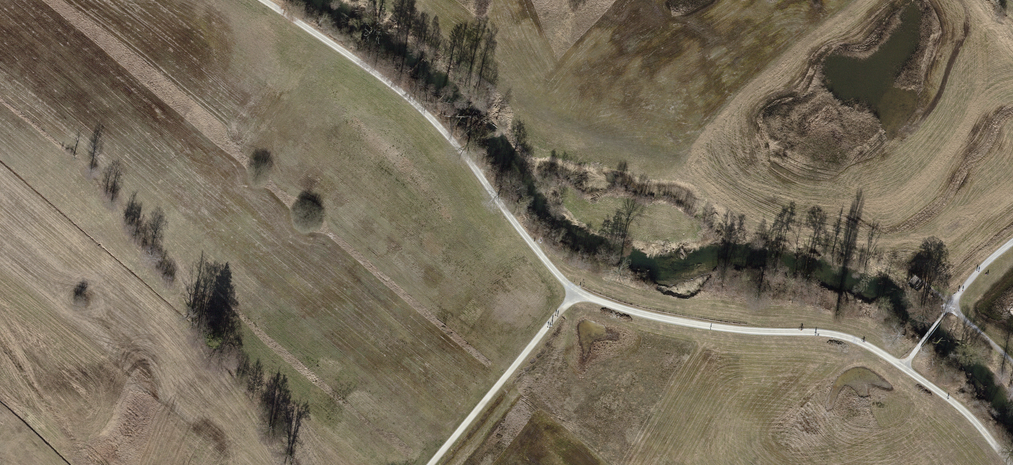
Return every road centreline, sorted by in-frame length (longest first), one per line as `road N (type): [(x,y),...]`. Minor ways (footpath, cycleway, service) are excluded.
road 1 (track): [(575,292),(419,106),(260,0)]
road 2 (track): [(902,366),(860,341),(715,328),(575,292)]
road 3 (track): [(863,0),(752,84),(684,156)]
road 4 (track): [(575,292),(430,464)]
road 5 (track): [(998,448),(902,366)]

